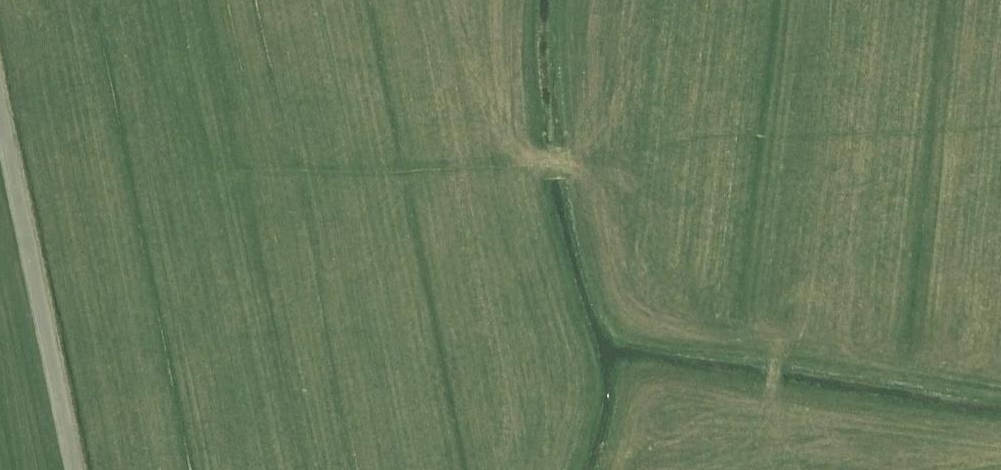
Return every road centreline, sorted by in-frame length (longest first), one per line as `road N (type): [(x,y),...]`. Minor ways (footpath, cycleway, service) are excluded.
road 1 (track): [(0,112),(77,469)]

